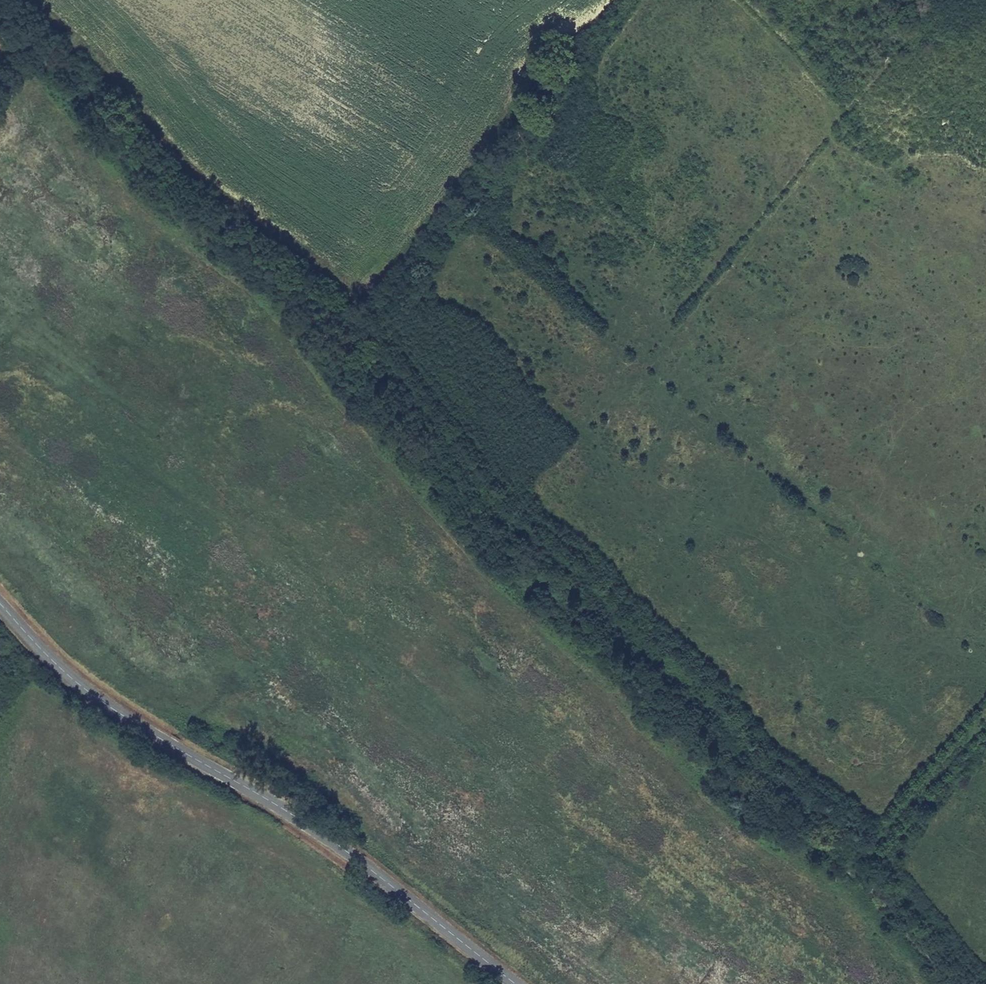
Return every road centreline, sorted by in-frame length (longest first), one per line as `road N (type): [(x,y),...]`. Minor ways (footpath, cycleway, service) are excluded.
road 1 (tertiary): [(0,604),(83,689),(320,832),(515,983)]

